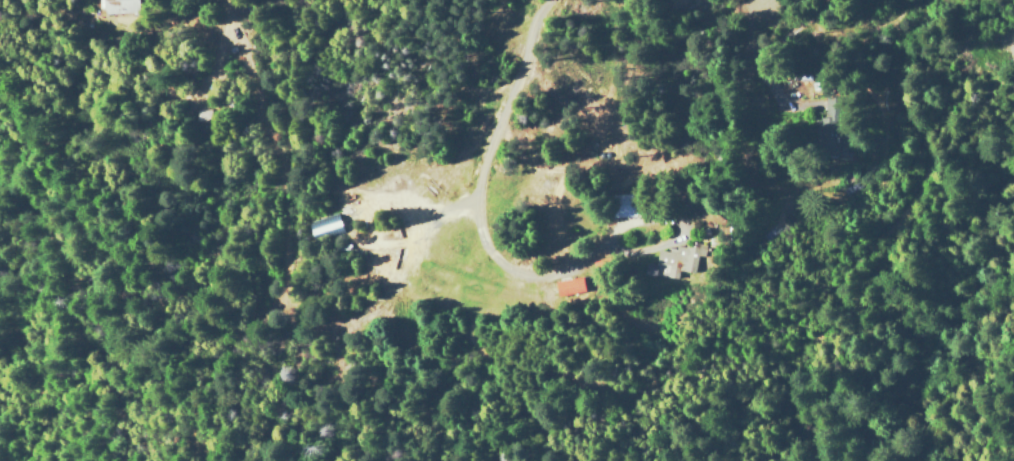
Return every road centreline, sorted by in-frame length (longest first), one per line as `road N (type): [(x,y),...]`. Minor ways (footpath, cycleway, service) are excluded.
road 1 (residential): [(564,0),(519,49),(484,138),(420,242),(387,272),(330,302),(312,327),(295,377),(266,411),(247,460)]
road 2 (residential): [(0,345),(65,280),(108,253),(142,204),(137,174),(71,94),(83,51),(118,0)]
road 3 (residential): [(874,166),(886,95),(932,0)]

